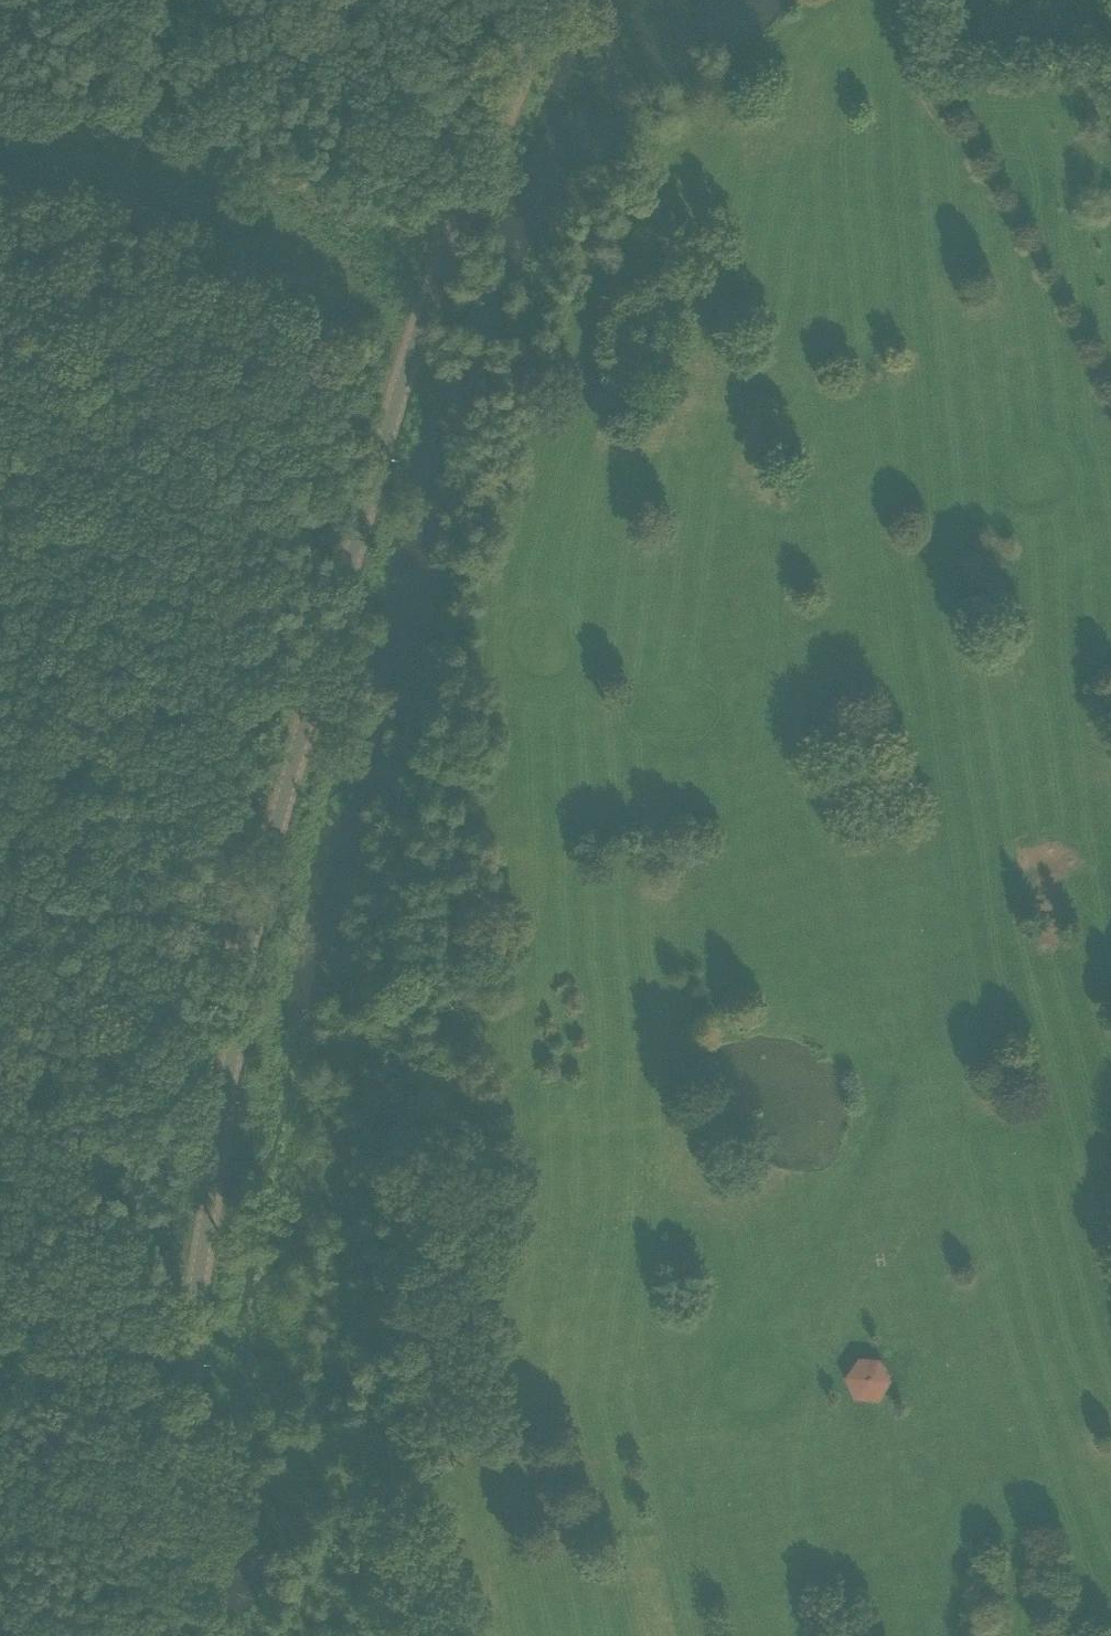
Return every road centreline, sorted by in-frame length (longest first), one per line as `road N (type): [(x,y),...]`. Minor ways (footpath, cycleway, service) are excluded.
road 1 (unclassified): [(179,1635),(195,1311),(267,854),(428,309),(550,0)]

